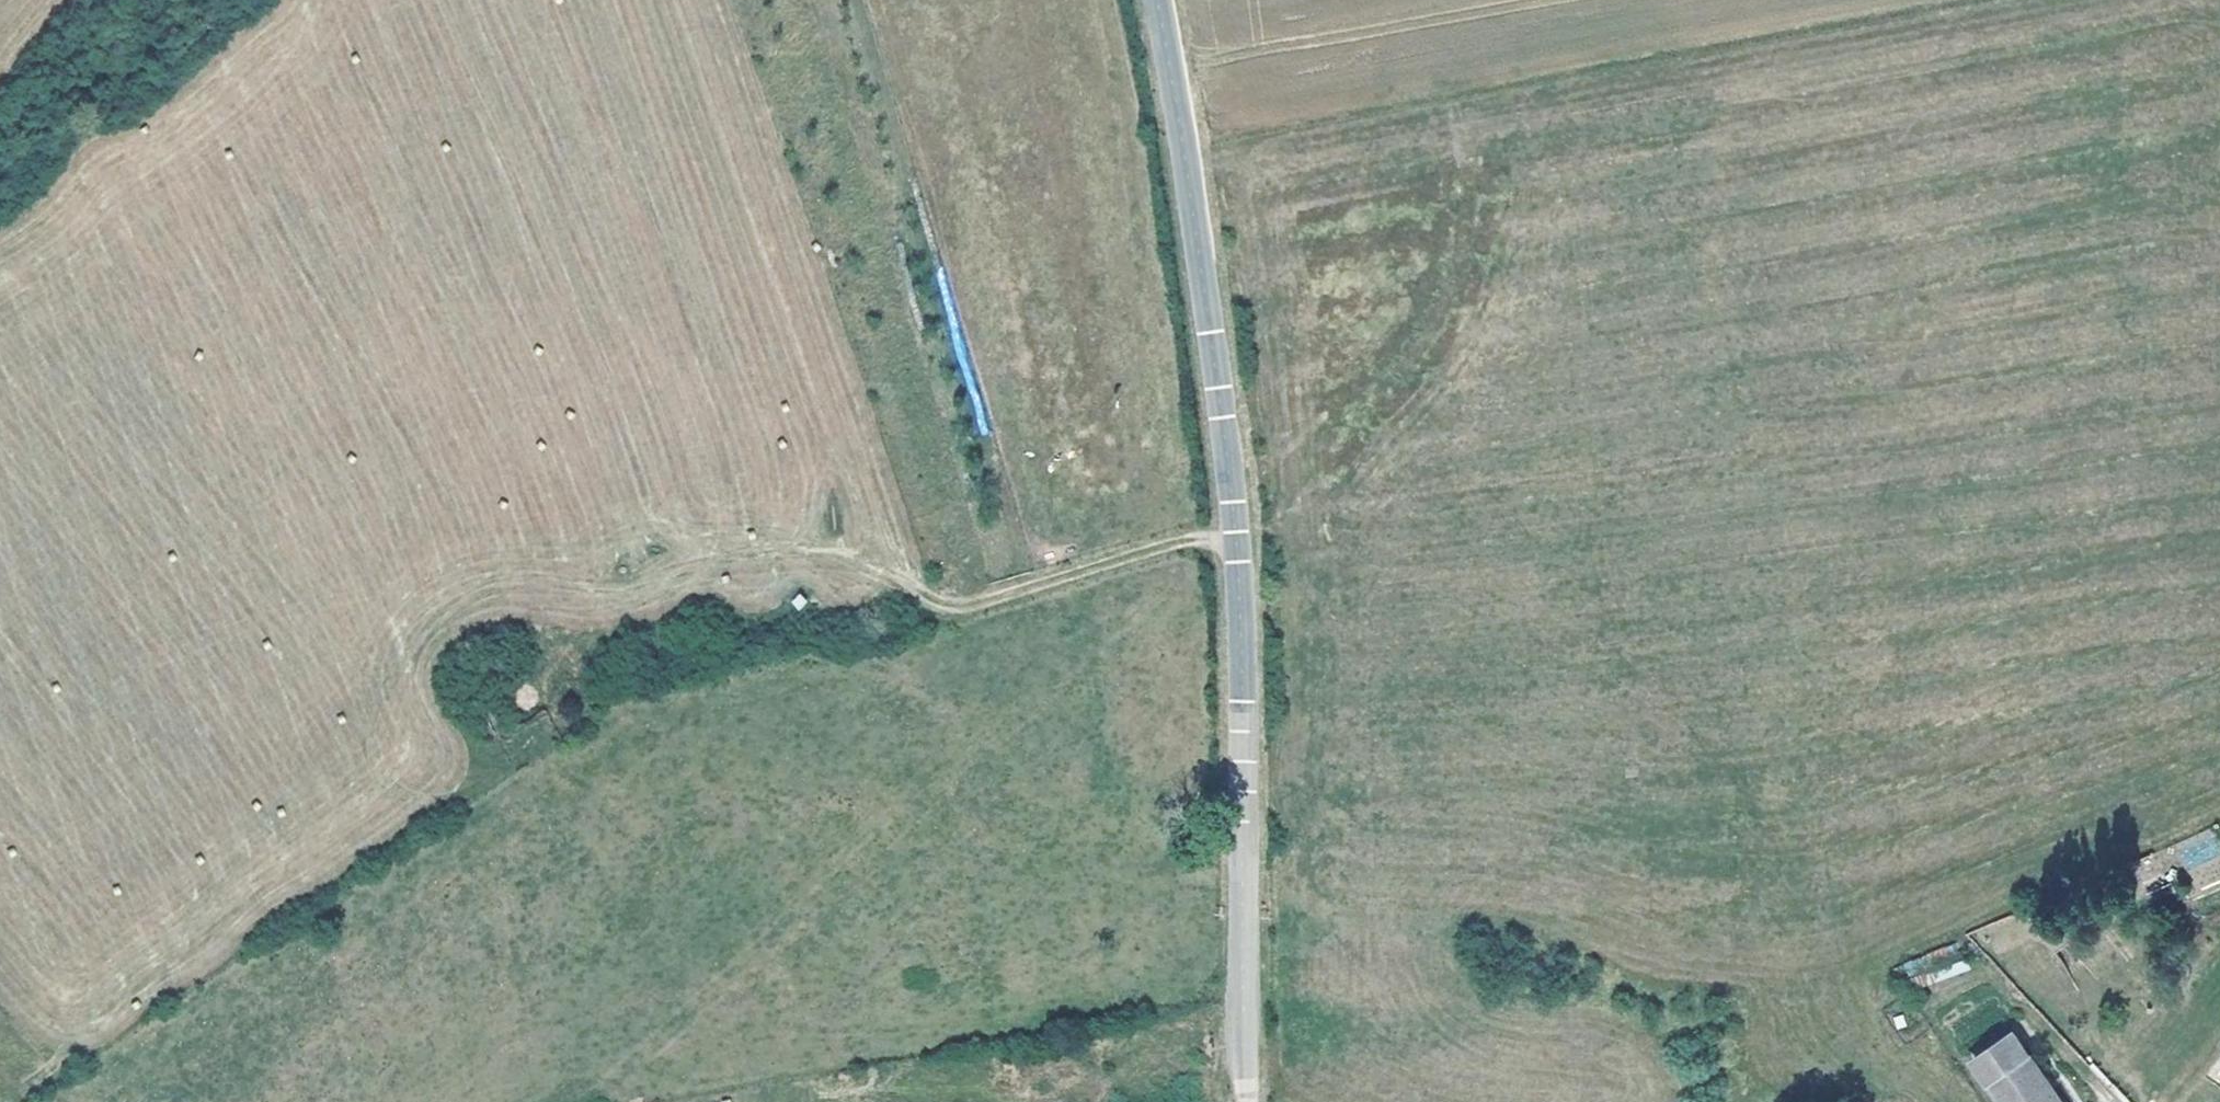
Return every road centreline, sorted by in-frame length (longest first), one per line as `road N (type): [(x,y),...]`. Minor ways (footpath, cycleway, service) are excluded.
road 1 (tertiary): [(1153,0),(1191,203),(1233,573),(1244,1101)]
road 2 (track): [(2161,1101),(2219,995)]

